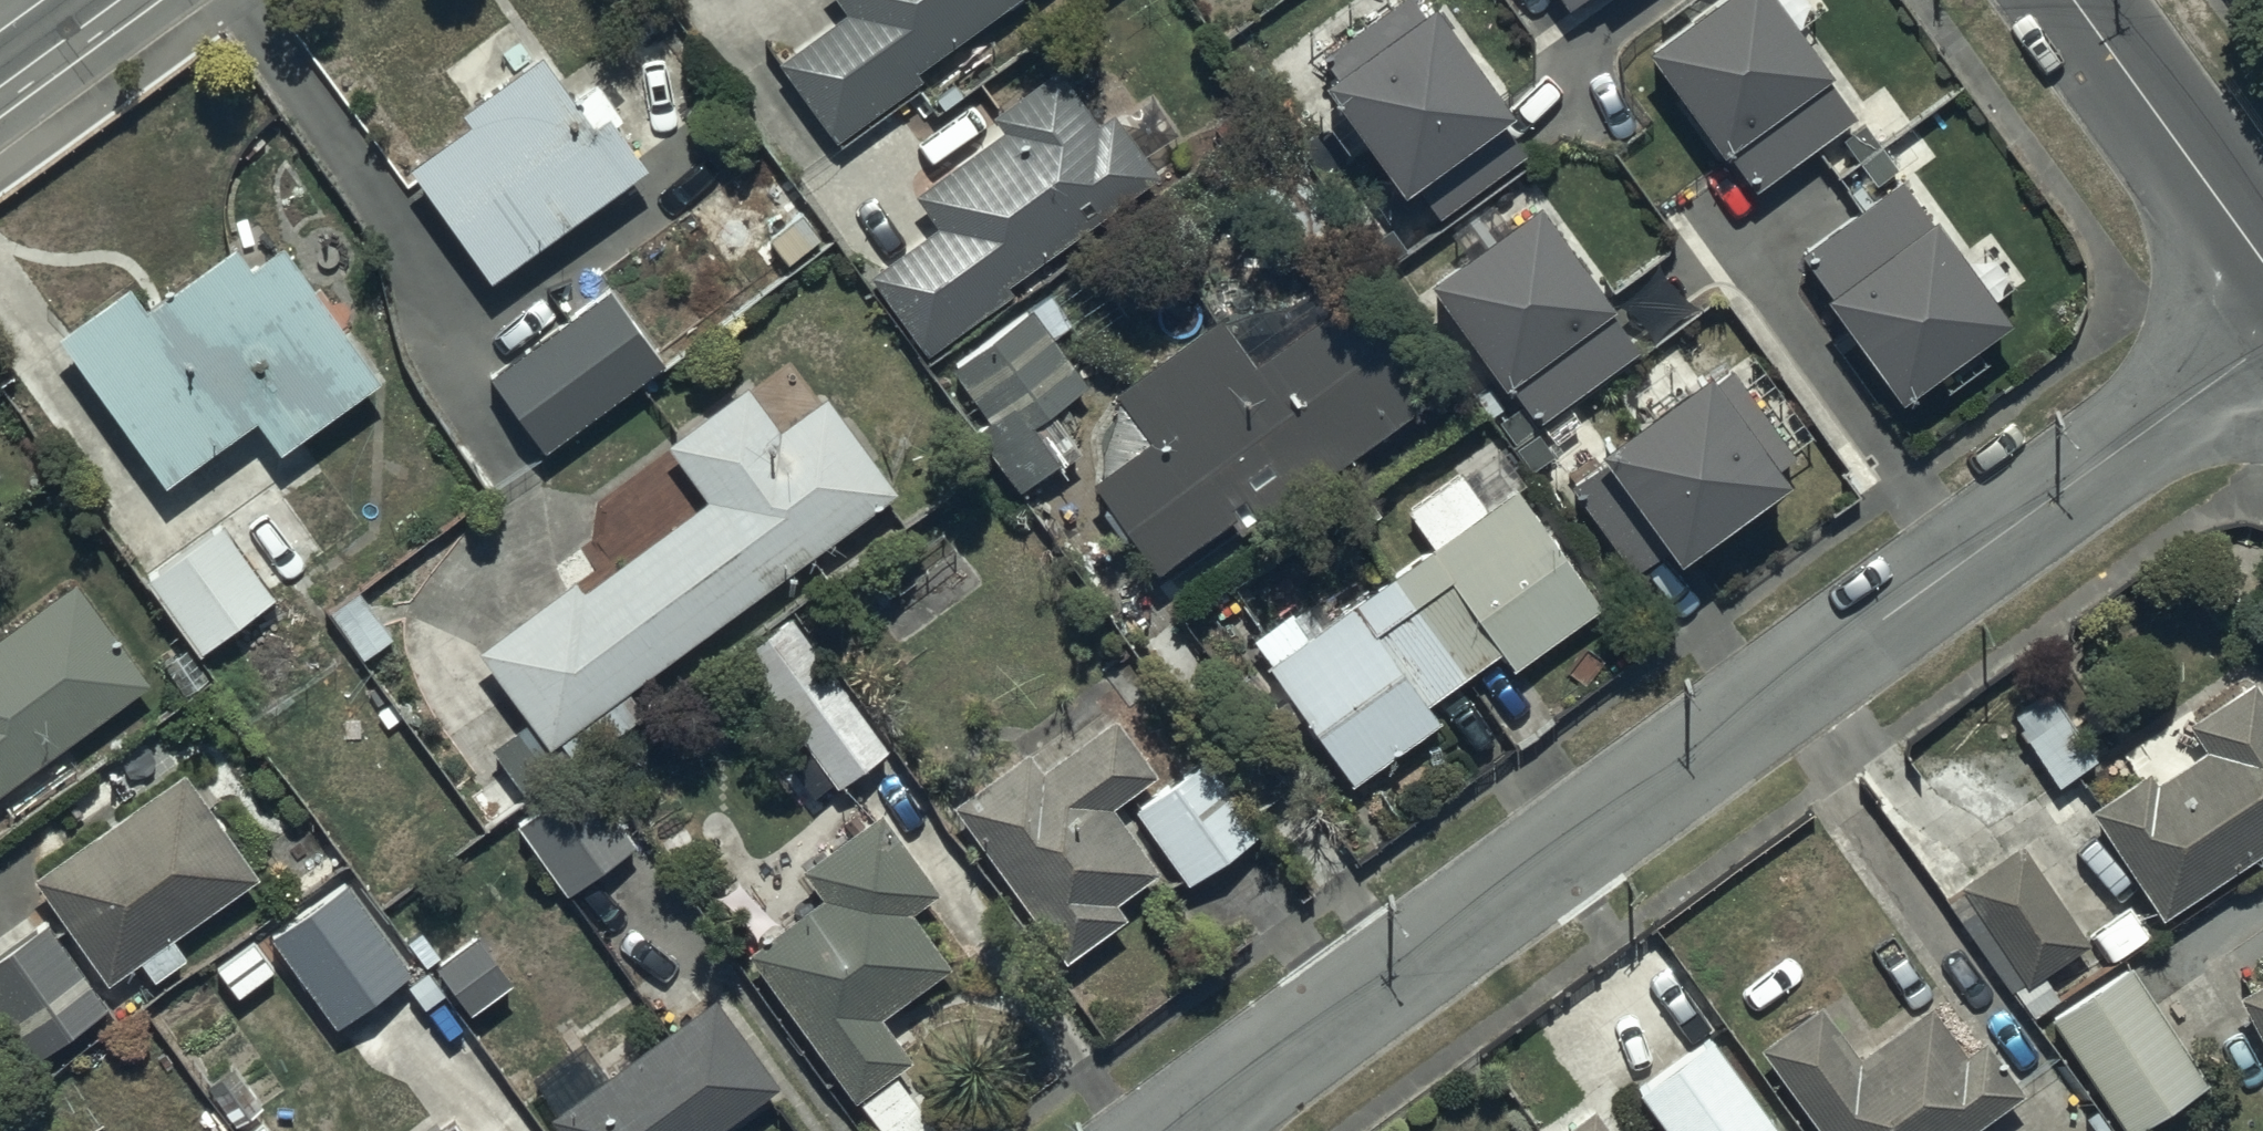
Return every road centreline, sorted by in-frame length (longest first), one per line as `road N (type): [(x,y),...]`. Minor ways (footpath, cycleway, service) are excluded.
road 1 (residential): [(1182,1130),(2262,342)]
road 2 (tertiary): [(2078,0),(2262,257)]

